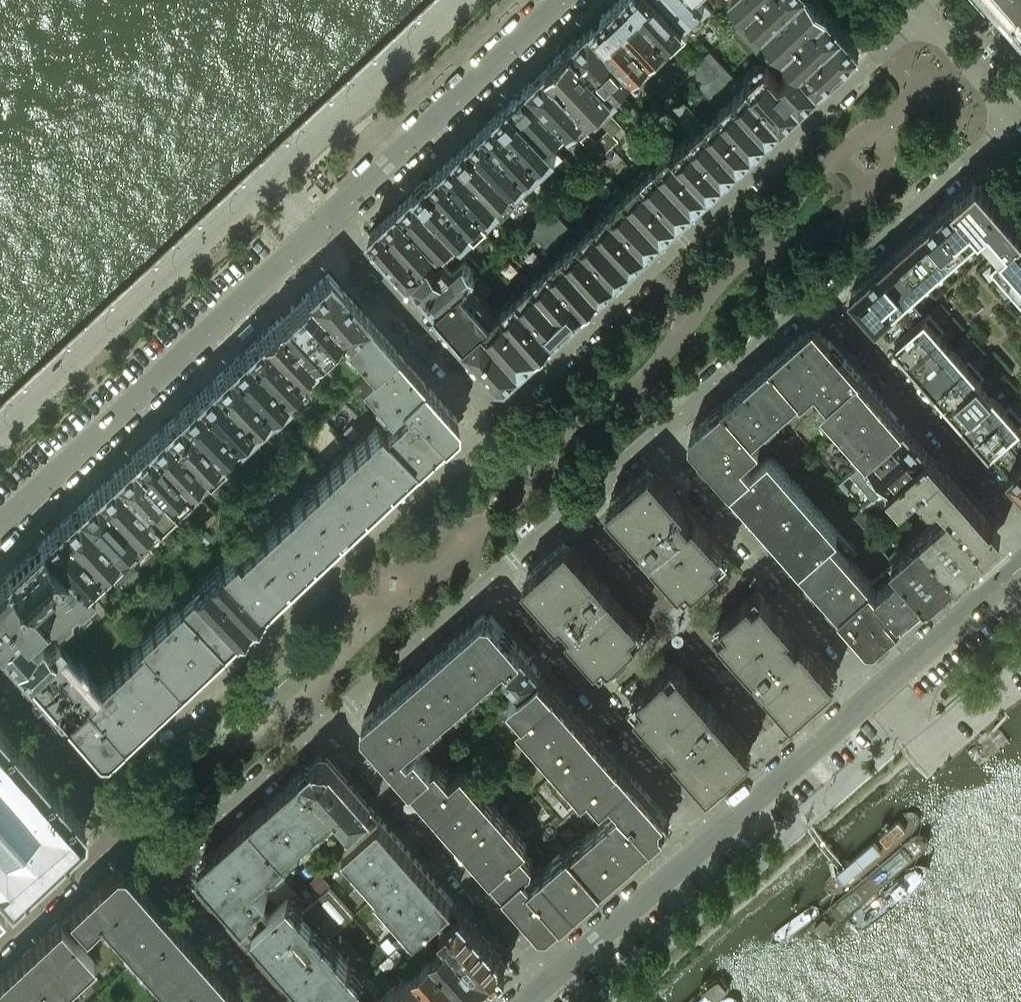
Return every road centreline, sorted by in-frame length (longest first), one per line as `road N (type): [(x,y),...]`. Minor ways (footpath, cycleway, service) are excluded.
road 1 (residential): [(925,12),(493,416)]
road 2 (residential): [(493,416),(95,789)]
road 3 (residential): [(0,524),(324,222)]
road 4 (residential): [(554,978),(327,722)]
road 5 (residential): [(492,578),(716,835)]
road 6 (residential): [(656,435),(879,692)]
road 7 (residential): [(324,222),(559,0)]
road 8 (residential): [(1020,521),(820,292)]
road 9 (residential): [(820,292),(1018,119)]
road 10 (residential): [(493,416),(324,222)]
road 11 (residential): [(162,866),(327,722)]
road 12 (residential): [(327,722),(492,578)]
road 13 (residential): [(656,435),(820,292)]
road 14 (residential): [(492,578),(656,435)]
road 15 (residential): [(716,835),(879,692)]
road 16 (residential): [(554,978),(716,835)]
road 17 (residential): [(879,692),(1020,568)]
road 18 (residential): [(280,1001),(162,866)]
road 19 (residential): [(0,940),(123,823)]
road 20 (residential): [(95,789),(0,681)]
road 21 (residential): [(1018,119),(925,12)]

